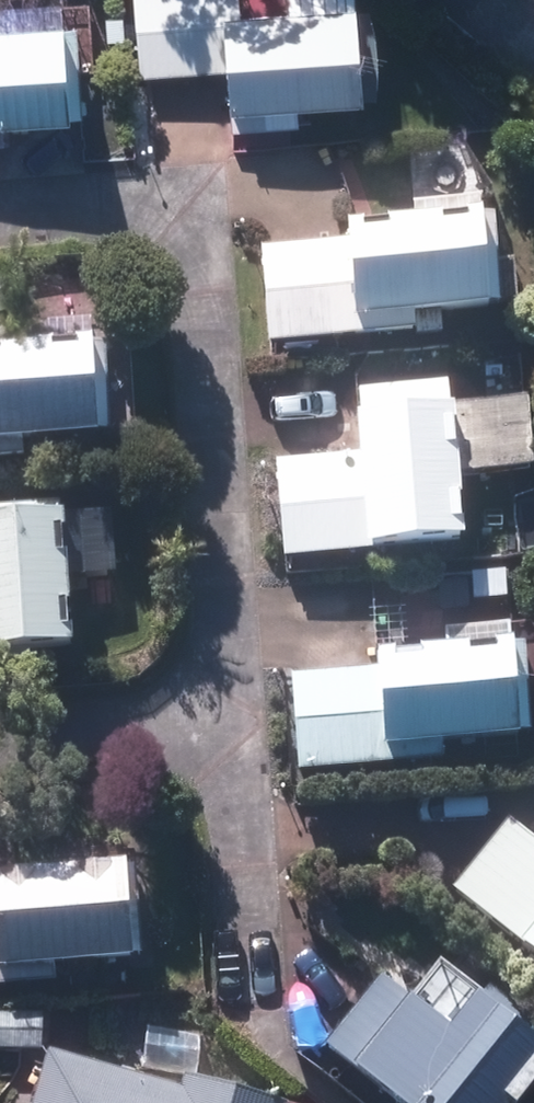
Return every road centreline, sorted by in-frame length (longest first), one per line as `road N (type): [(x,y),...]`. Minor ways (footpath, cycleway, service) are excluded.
road 1 (residential): [(0,222),(193,210),(232,732)]
road 2 (residential): [(232,732),(254,1013)]
road 3 (residential): [(232,732),(0,746)]

